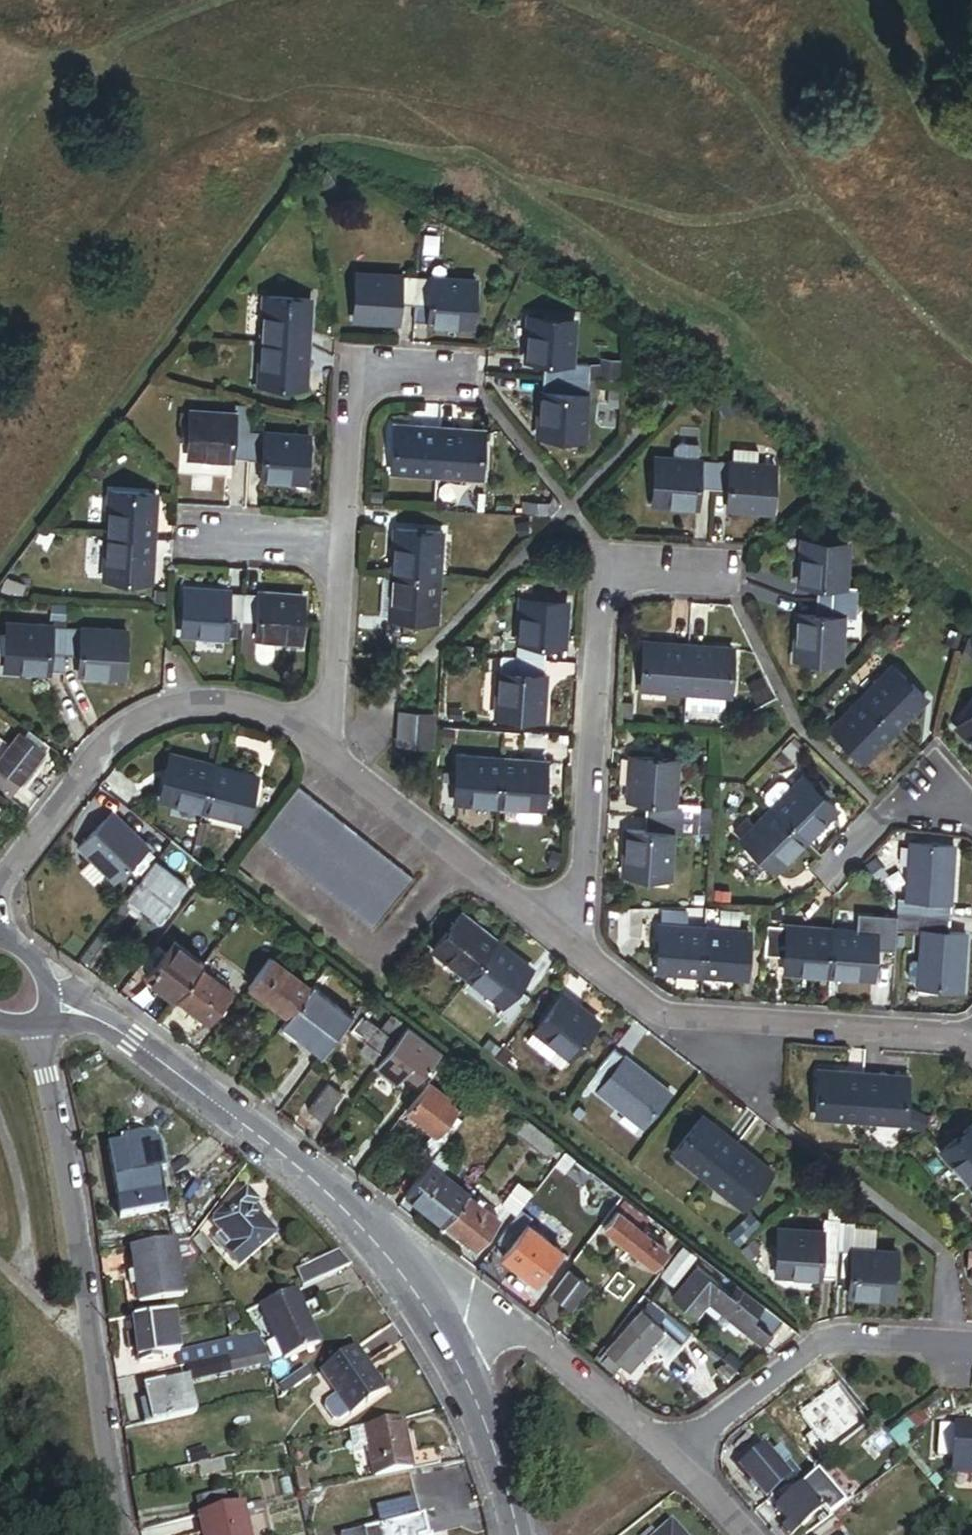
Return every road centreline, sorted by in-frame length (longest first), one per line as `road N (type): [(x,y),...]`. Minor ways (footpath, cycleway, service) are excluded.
road 1 (residential): [(37,1018),(119,1534)]
road 2 (residential): [(578,958),(605,570),(721,578)]
road 3 (tertiary): [(45,1004),(102,1020),(315,1183),(416,1284)]
road 4 (residential): [(0,890),(112,739),(186,701),(262,712),(329,758)]
road 5 (residential): [(578,958),(652,1010),(718,1021),(962,1036),(971,1046)]
road 6 (residential): [(678,1453),(812,1350),(856,1338),(971,1346)]
road 7 (residential): [(329,758),(578,958)]
road 8 (residential): [(416,1284),(507,1319),(678,1453)]
road 9 (residential): [(341,544),(351,368),(459,374)]
road 10 (tertiary): [(416,1284),(473,1403),(509,1534)]
road 11 (residential): [(329,758),(341,544)]
road 12 (residential): [(971,811),(937,773),(819,881)]
road 13 (residential): [(341,544),(179,534)]

